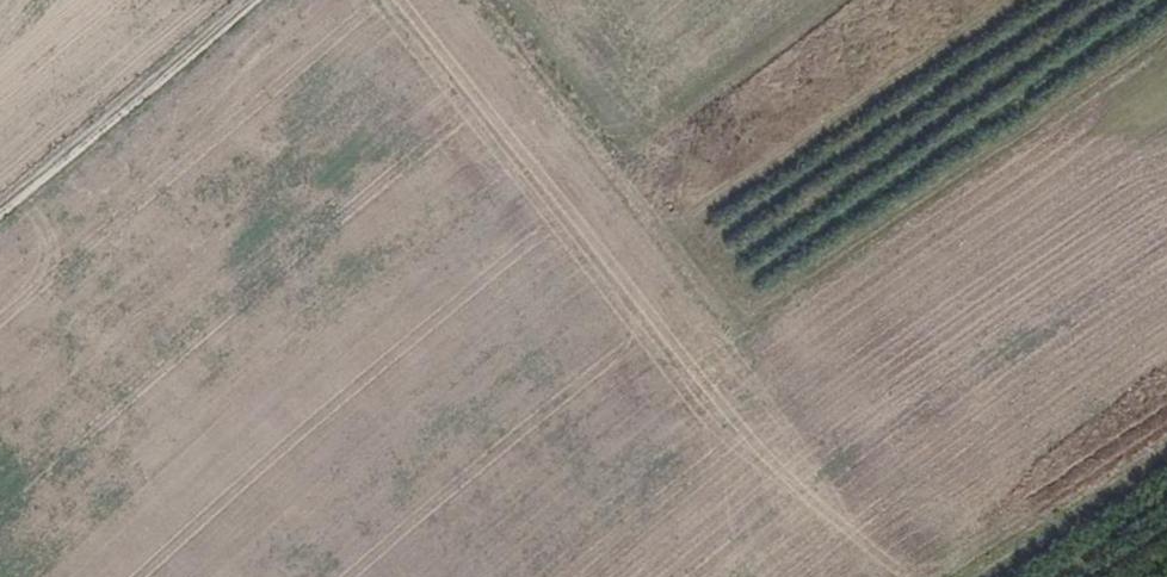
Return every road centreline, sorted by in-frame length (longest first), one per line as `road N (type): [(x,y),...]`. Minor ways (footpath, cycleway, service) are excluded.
road 1 (track): [(256,0),(0,225)]

